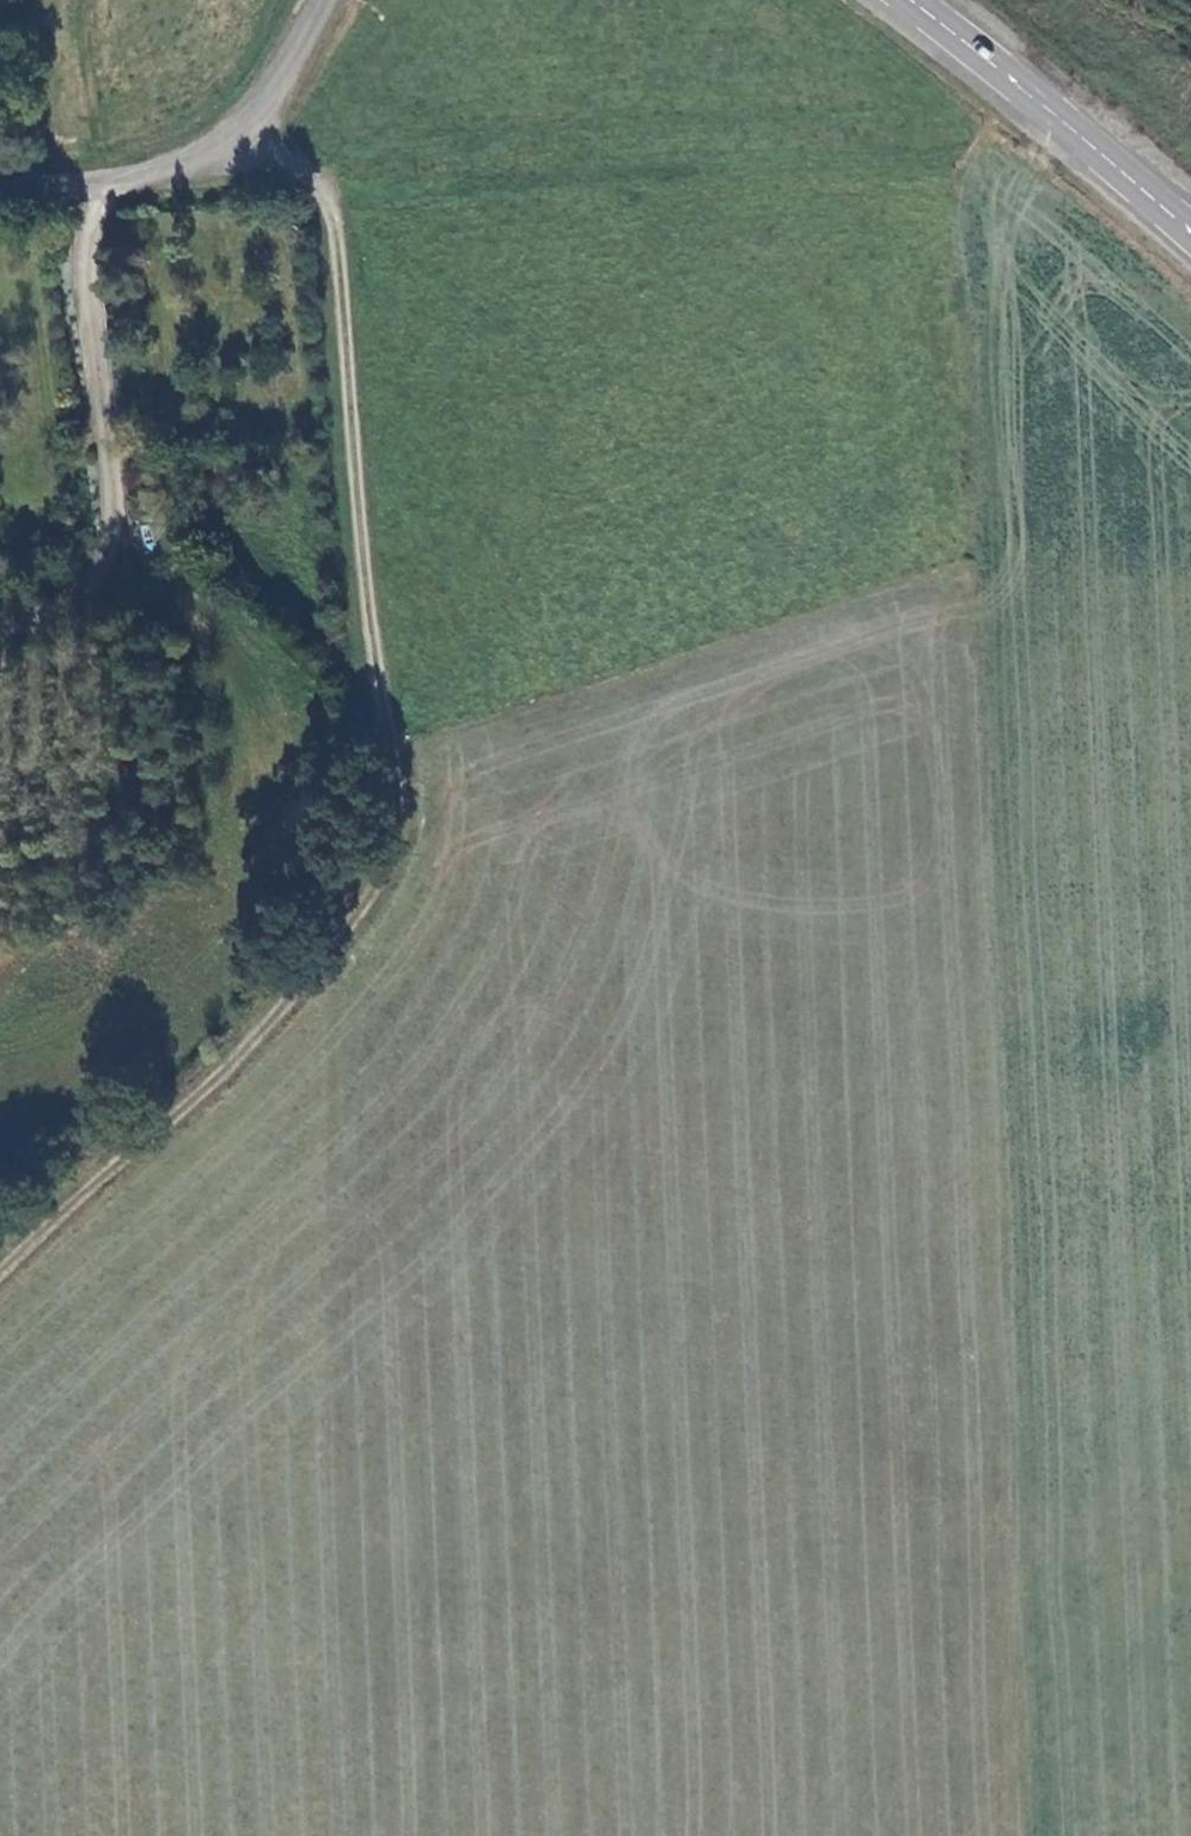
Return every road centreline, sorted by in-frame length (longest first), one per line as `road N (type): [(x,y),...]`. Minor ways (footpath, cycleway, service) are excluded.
road 1 (unclassified): [(329,0),(258,114),(205,162),(142,176),(0,185)]
road 2 (tertiary): [(911,0),(1190,236)]

